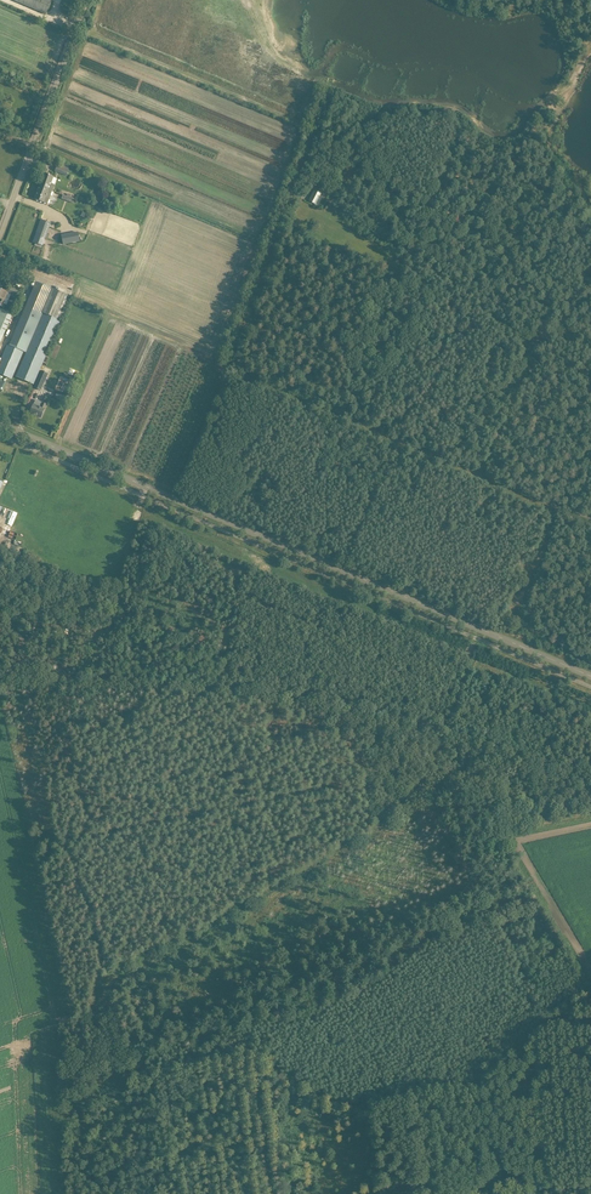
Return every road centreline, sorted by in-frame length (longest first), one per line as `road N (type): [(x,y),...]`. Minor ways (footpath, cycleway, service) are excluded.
road 1 (tertiary): [(590,674),(0,424)]
road 2 (unclassified): [(0,230),(83,0)]

